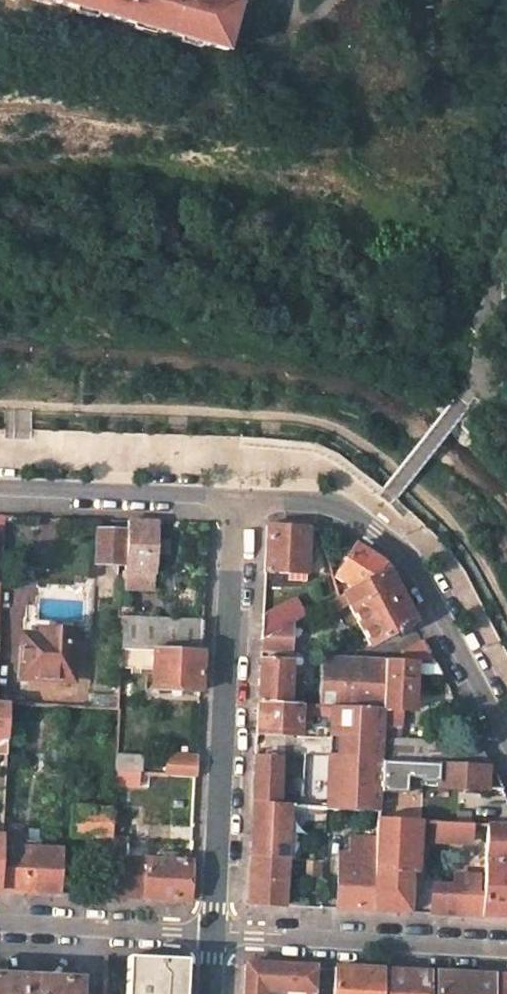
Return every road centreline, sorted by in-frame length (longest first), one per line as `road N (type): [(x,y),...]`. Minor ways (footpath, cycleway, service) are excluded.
road 1 (unclassified): [(214,934),(239,498)]
road 2 (unclassified): [(506,740),(405,552),(343,508),(239,498)]
road 3 (unclassified): [(214,934),(506,949)]
road 4 (unclassified): [(239,498),(0,487)]
road 5 (unclassified): [(0,924),(214,934)]

